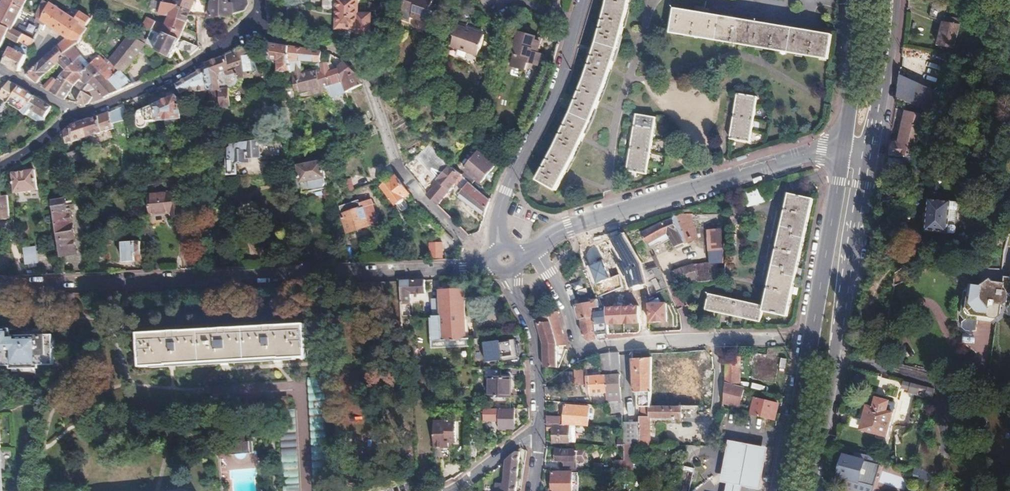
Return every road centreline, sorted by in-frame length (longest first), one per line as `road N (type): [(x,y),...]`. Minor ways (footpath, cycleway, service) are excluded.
road 1 (secondary): [(809,490),(889,48),(889,0)]
road 2 (residential): [(492,268),(0,285)]
road 3 (secondary): [(843,153),(784,490)]
road 4 (residential): [(535,249),(554,234),(614,213),(824,151),(843,153)]
road 5 (residential): [(535,249),(574,345),(583,350),(772,340)]
road 6 (residential): [(575,20),(550,103),(508,183),(498,248)]
road 7 (residential): [(73,115),(134,95),(253,31),(256,0)]
road 8 (residential): [(207,390),(299,386),(305,490)]
road 9 (residential): [(541,425),(533,344),(507,274)]
road 10 (secondary): [(854,0),(843,153)]
road 11 (unclassified): [(491,257),(429,211),(396,165)]

